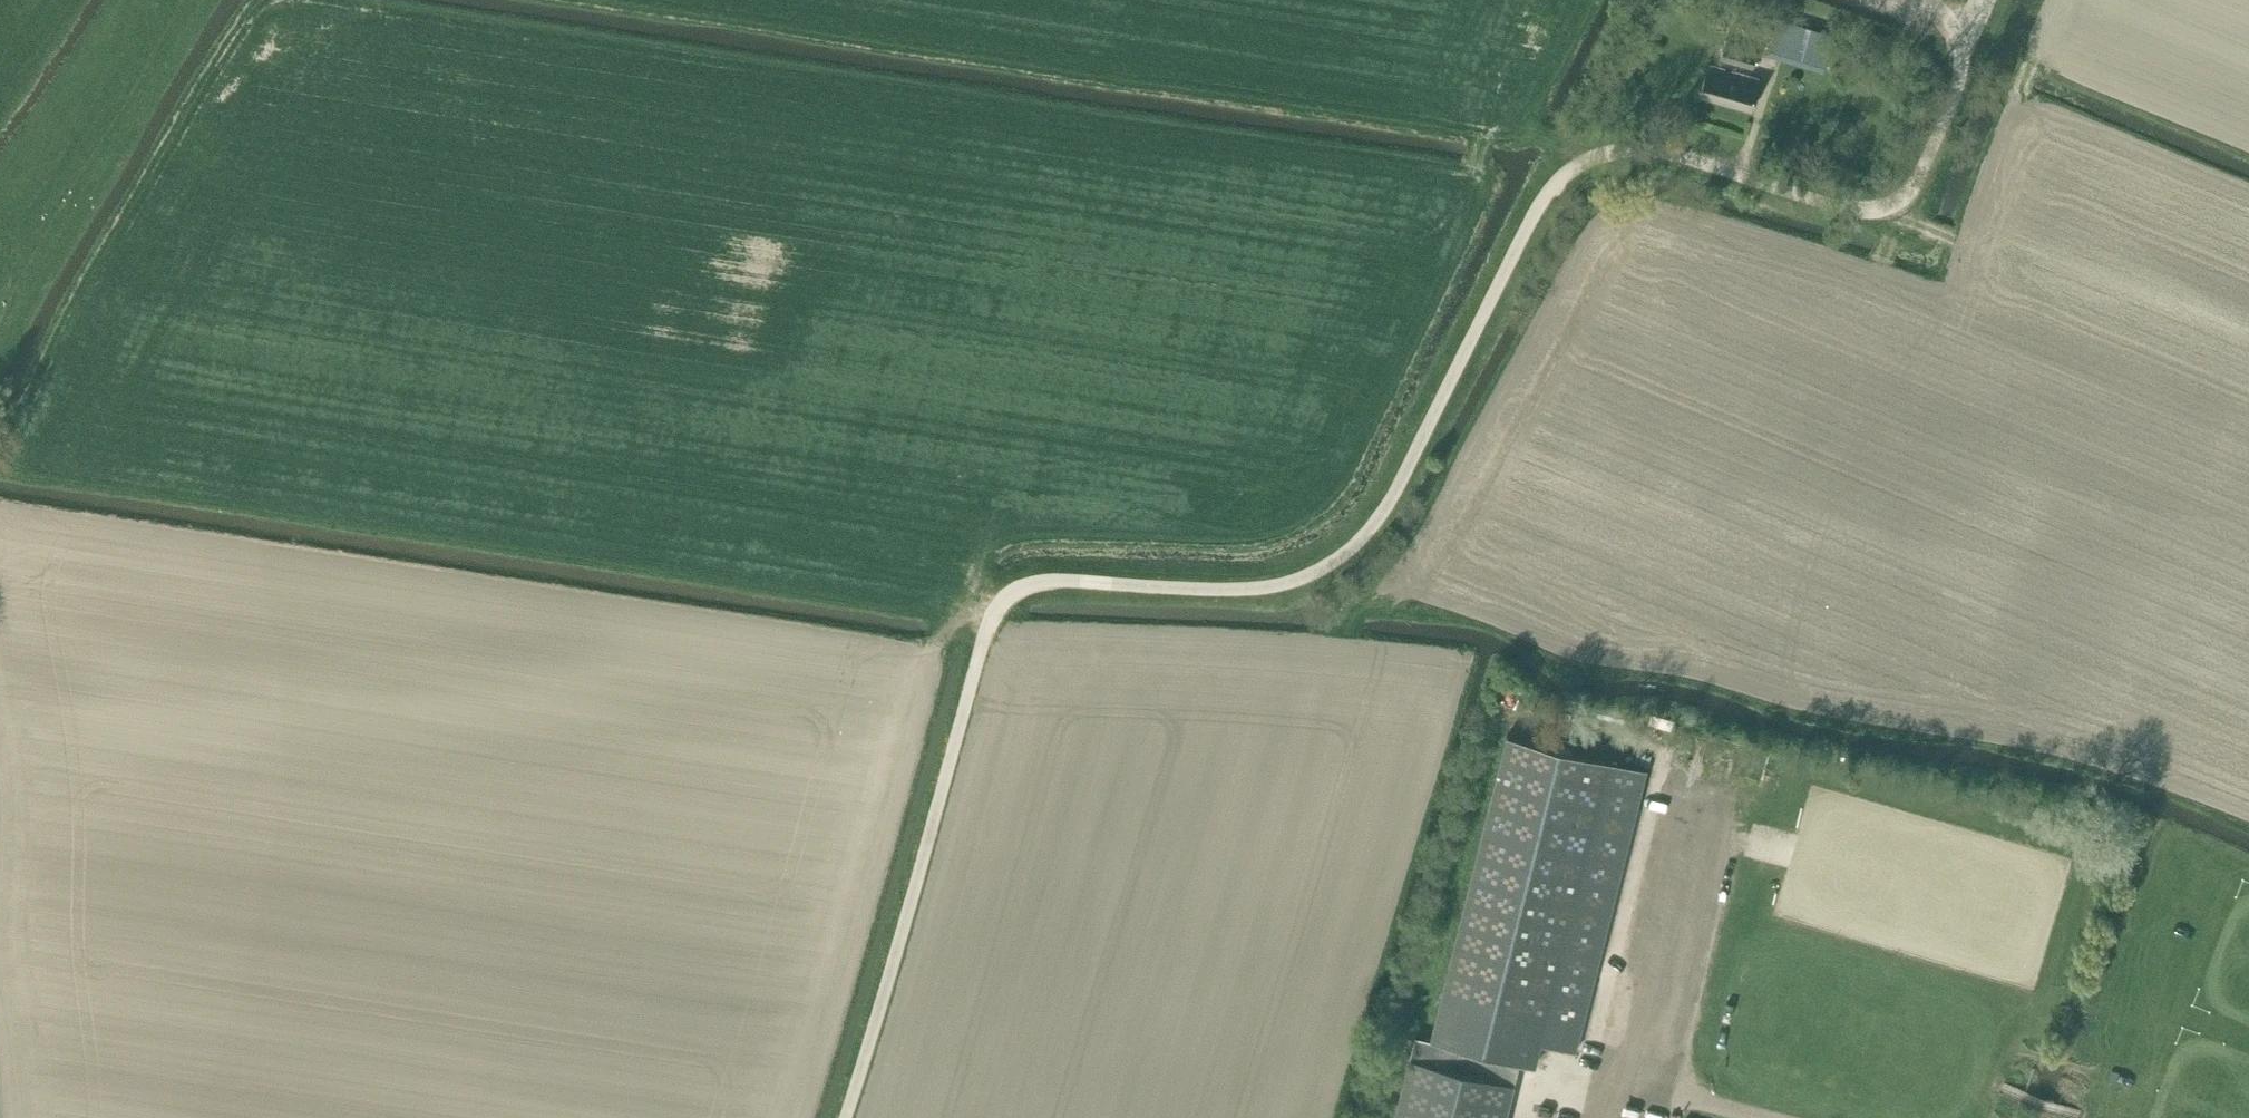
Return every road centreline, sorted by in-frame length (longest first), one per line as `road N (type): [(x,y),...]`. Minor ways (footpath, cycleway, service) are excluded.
road 1 (residential): [(1751,1117),(1621,1083)]

